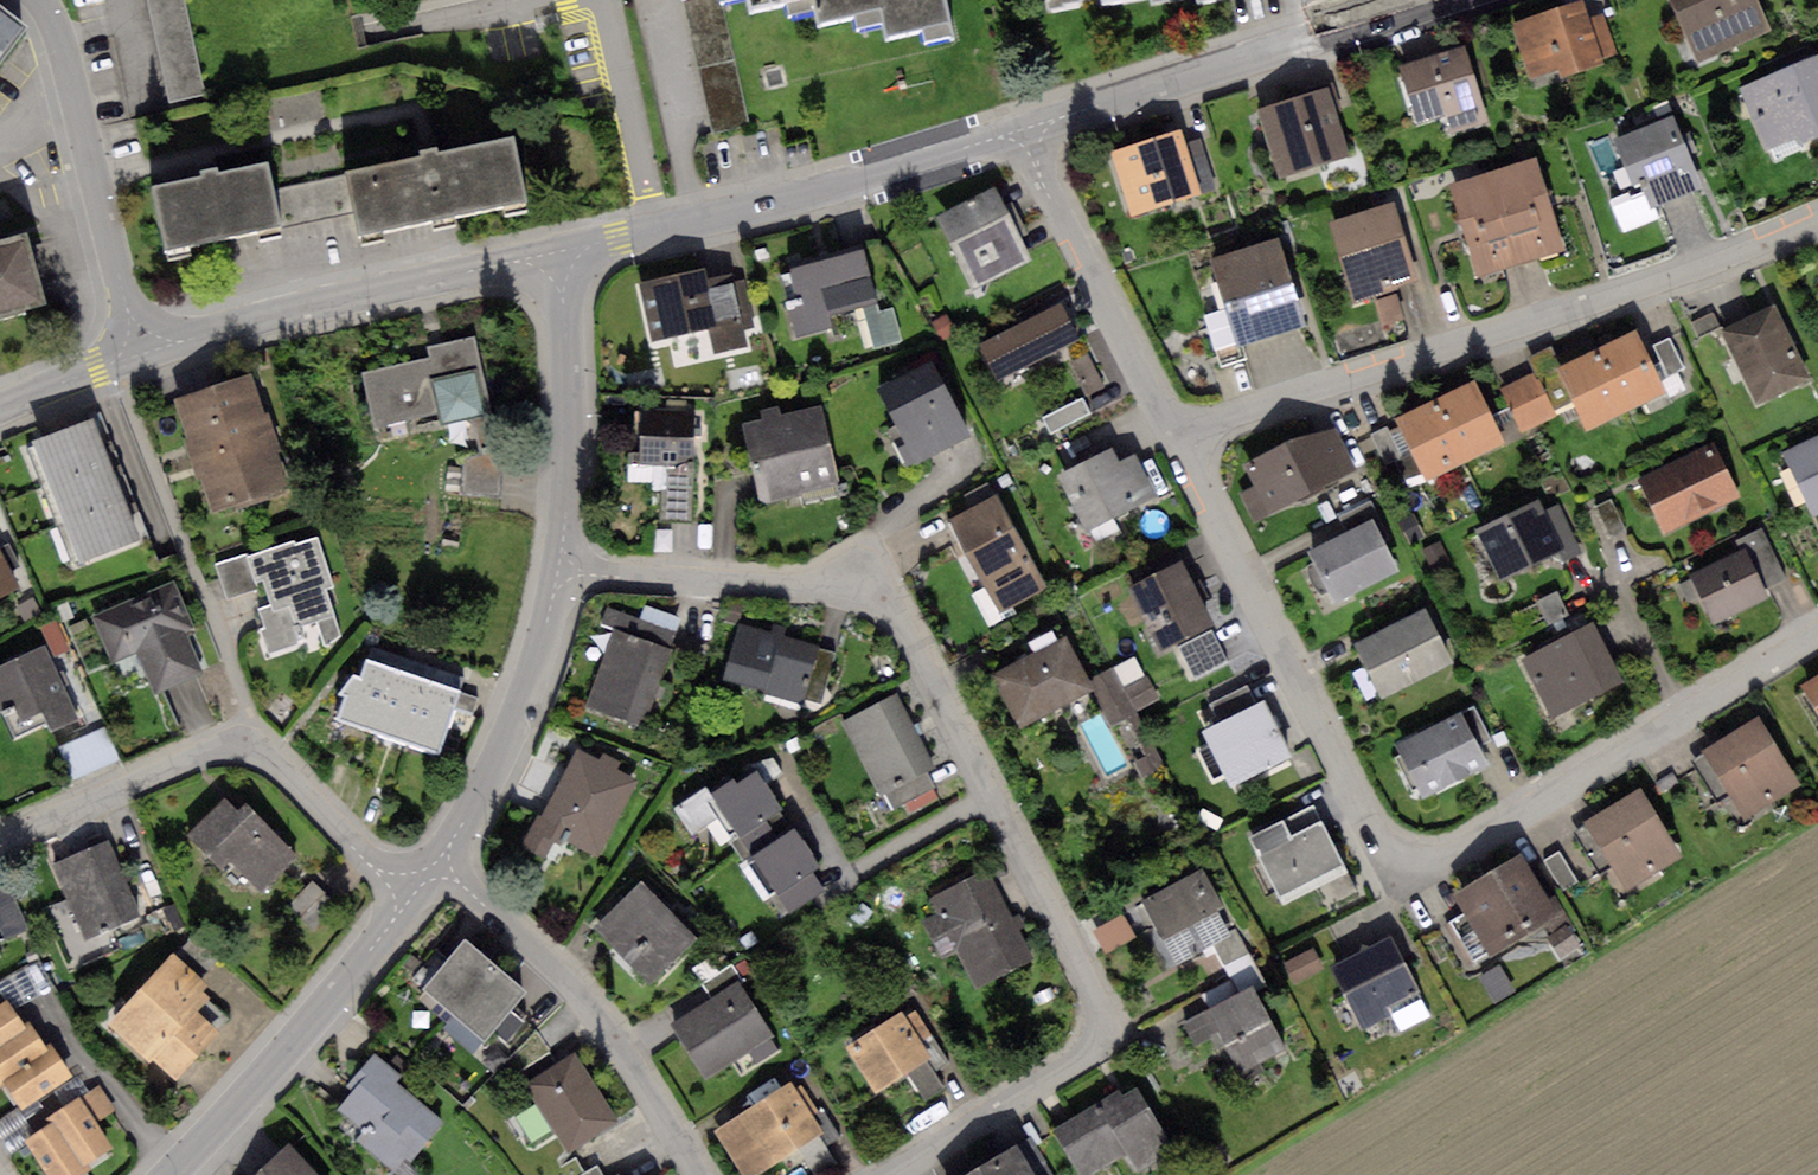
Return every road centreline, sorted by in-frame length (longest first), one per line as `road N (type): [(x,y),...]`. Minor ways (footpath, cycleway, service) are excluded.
road 1 (residential): [(560,568),(817,587),(887,612),(923,645),(1108,1014),(1084,1056),(890,1174)]
road 2 (residential): [(1817,631),(1438,863),(1410,865),(1393,853),(1184,439)]
road 3 (residential): [(1817,215),(1645,286),(1184,439)]
road 4 (residential): [(1027,128),(815,190),(551,254)]
road 5 (residential): [(0,838),(210,746),(240,747),(276,757),(379,864),(421,880)]
road 6 (residential): [(1431,0),(1027,128)]
road 7 (residential): [(421,880),(458,885),(544,957),(639,1062),(705,1174)]
road 8 (residential): [(551,254),(144,352)]
road 9 (residential): [(164,1174),(326,1000),(421,880)]
road 10 (residential): [(144,352),(45,0)]
road 11 (residential): [(1184,439),(1027,128)]
road 12 (residential): [(421,880),(499,762),(560,568)]
road 13 (residential): [(560,568),(565,338),(551,254)]
road 14 (residential): [(144,352),(0,409)]

